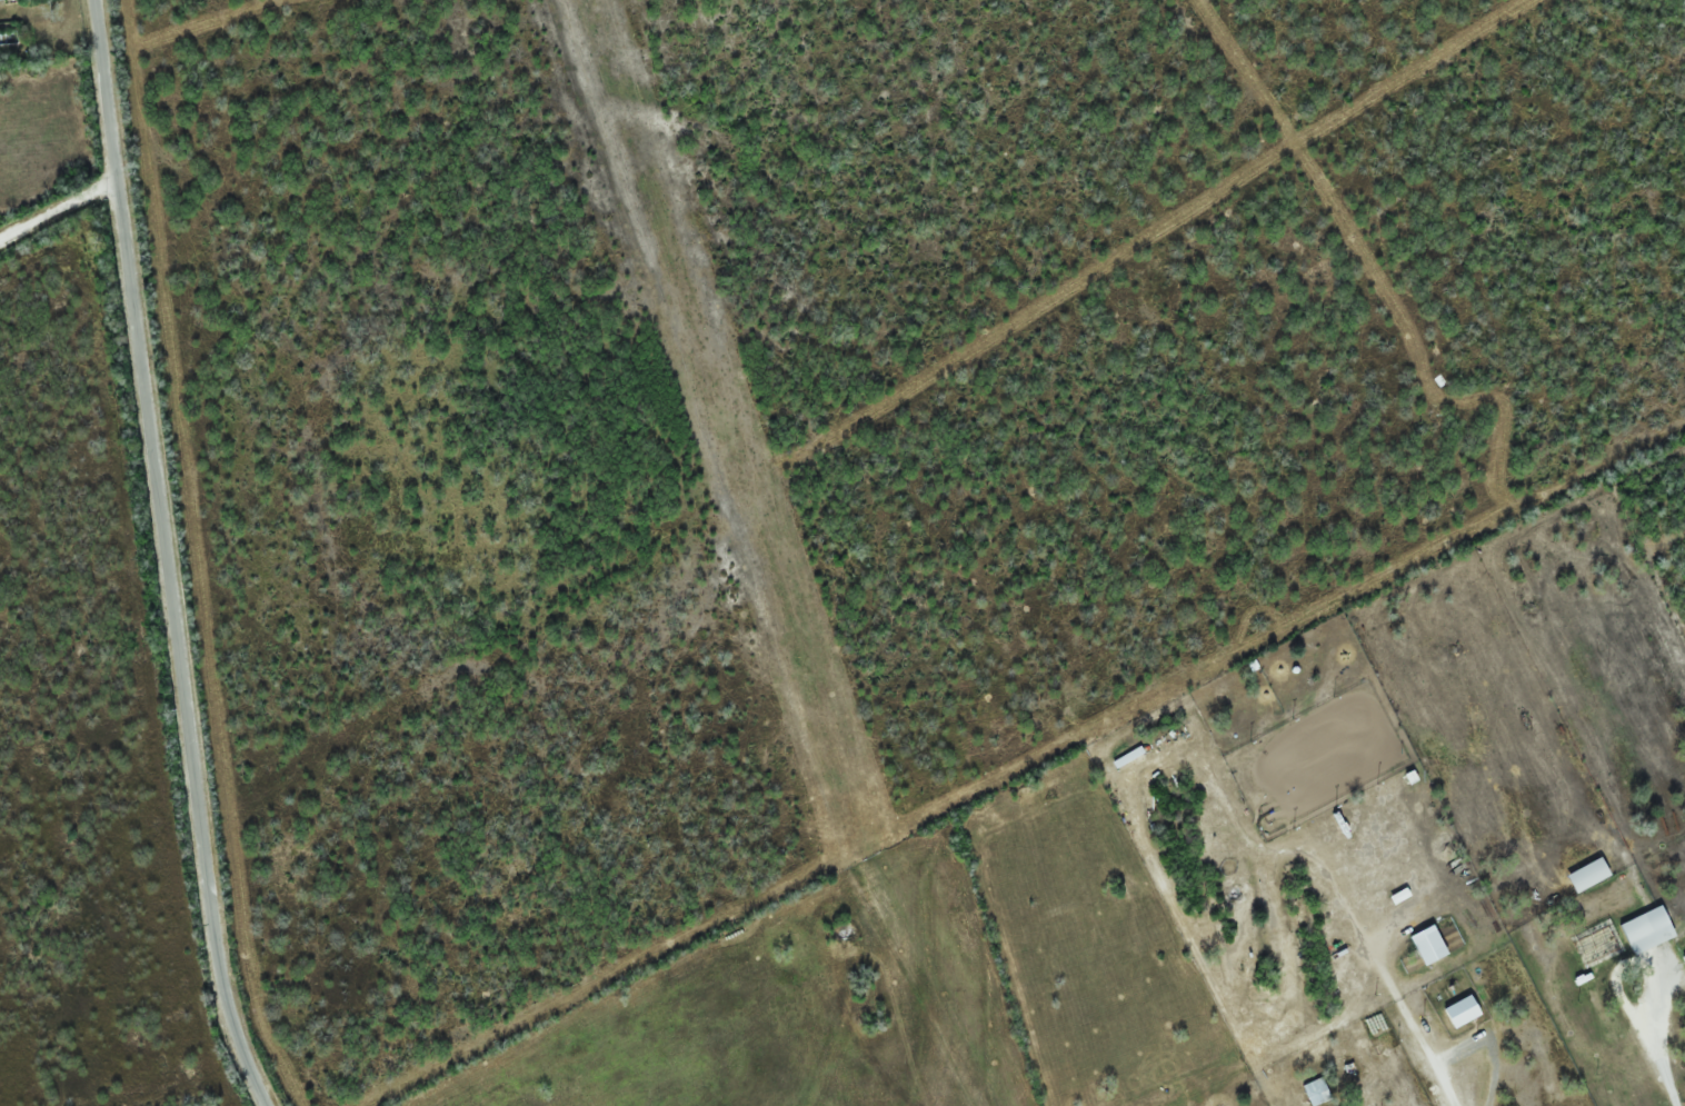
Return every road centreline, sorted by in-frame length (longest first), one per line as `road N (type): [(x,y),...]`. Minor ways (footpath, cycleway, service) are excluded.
road 1 (residential): [(263,1105),(226,1012),(215,950),(93,0)]
road 2 (residential): [(0,243),(114,183)]

